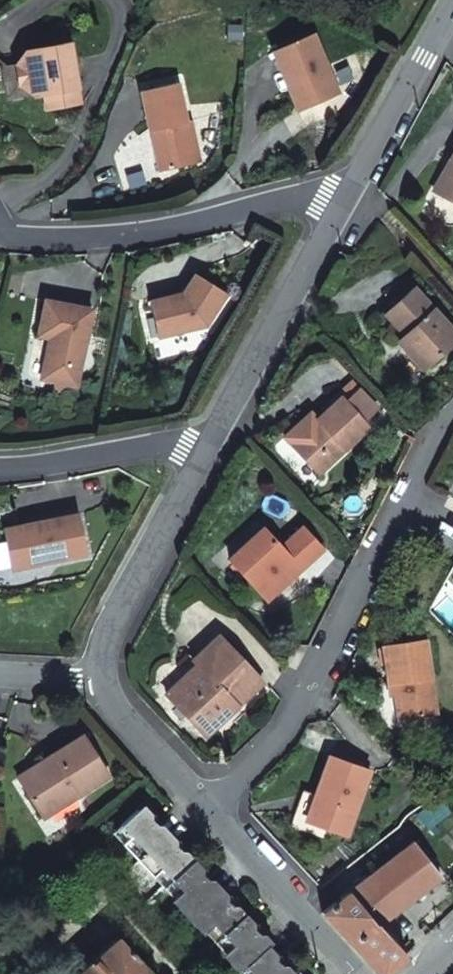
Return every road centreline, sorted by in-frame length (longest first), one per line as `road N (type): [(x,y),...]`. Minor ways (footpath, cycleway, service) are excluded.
road 1 (residential): [(201,807),(284,738),(434,428),(452,415)]
road 2 (residential): [(354,192),(129,236),(0,235)]
road 3 (residential): [(354,192),(202,454)]
road 4 (residential): [(202,454),(104,645),(102,679)]
road 5 (residential): [(201,807),(353,973)]
road 6 (residential): [(202,454),(177,445),(0,468)]
road 7 (residential): [(452,13),(354,192)]
road 8 (residential): [(102,679),(105,700),(201,807)]

